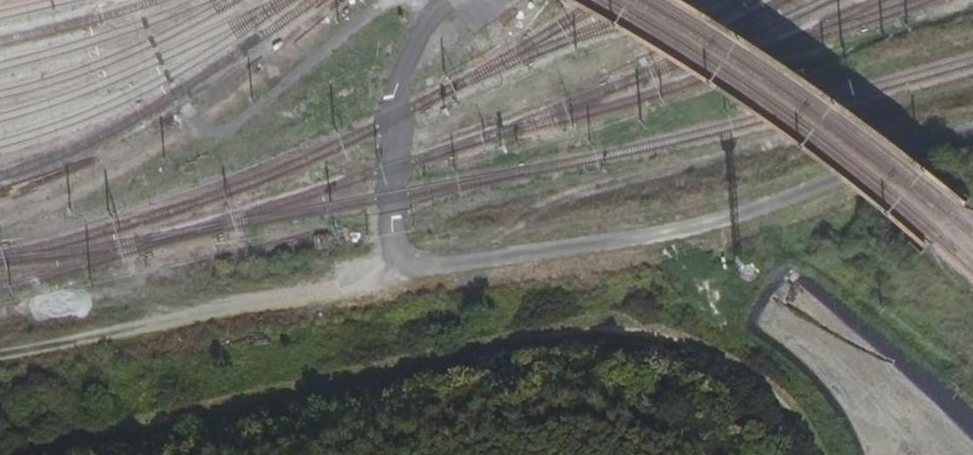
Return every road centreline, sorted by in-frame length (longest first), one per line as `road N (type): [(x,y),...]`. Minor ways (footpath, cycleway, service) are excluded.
road 1 (track): [(972,137),(767,208),(0,365)]
road 2 (track): [(23,454),(591,328),(636,329),(742,370),(785,403),(820,454)]
road 3 (track): [(406,279),(389,198),(387,122),(403,63),(427,19),(453,0)]

